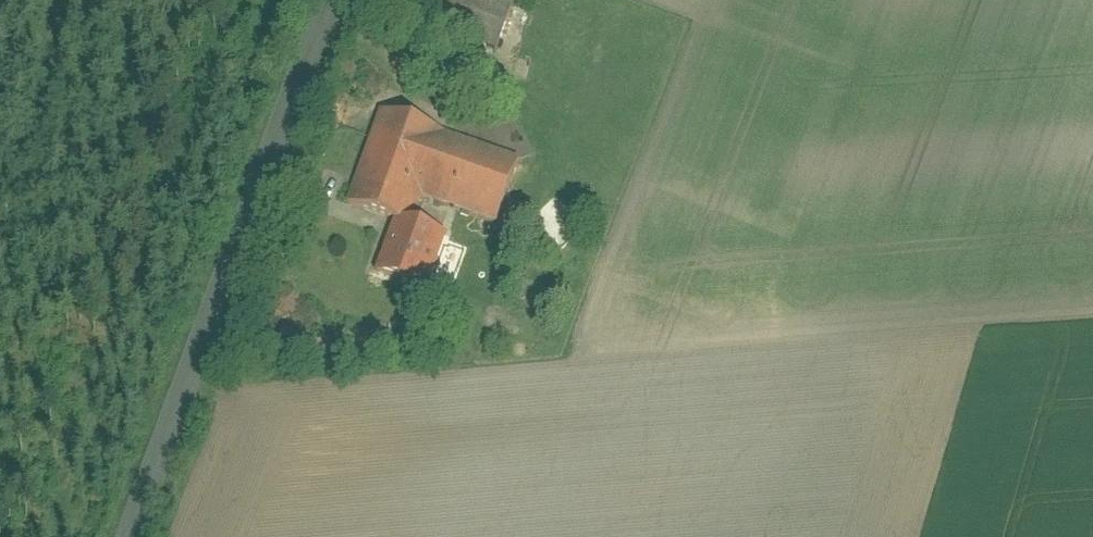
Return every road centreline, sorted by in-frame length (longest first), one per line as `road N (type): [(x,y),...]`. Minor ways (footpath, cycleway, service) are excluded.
road 1 (tertiary): [(330,0),(134,536)]

